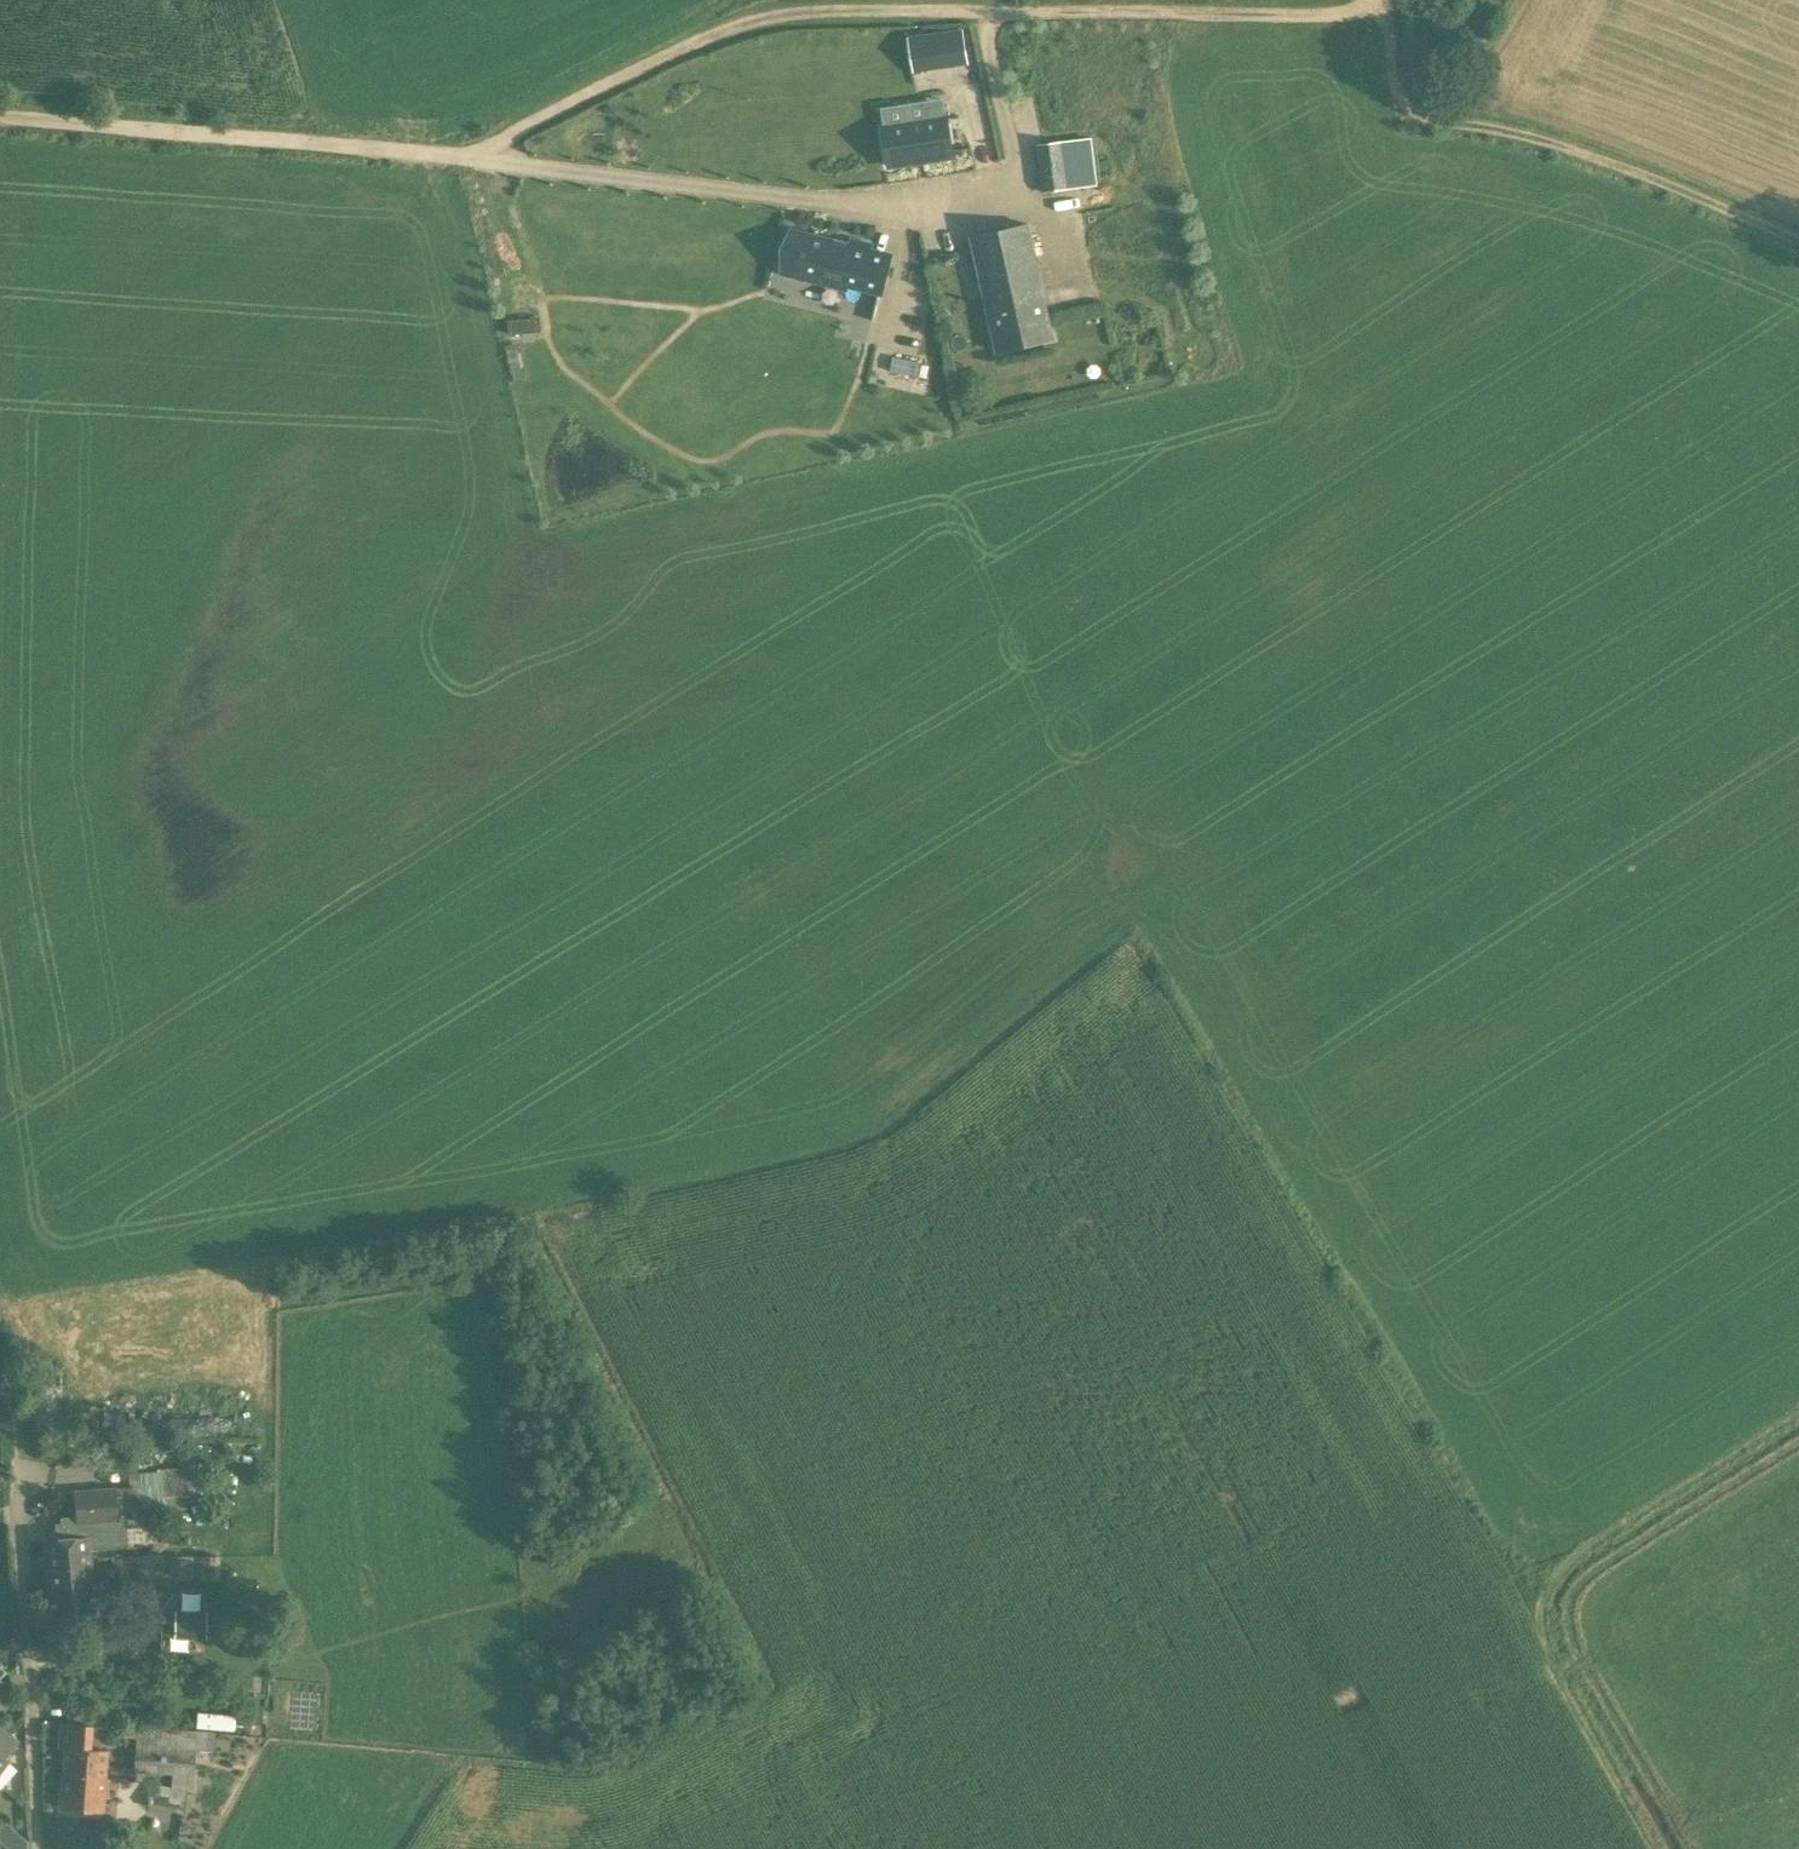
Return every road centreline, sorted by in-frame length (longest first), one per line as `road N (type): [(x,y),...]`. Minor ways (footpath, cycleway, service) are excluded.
road 1 (track): [(0,117),(468,154),(740,26),(791,16),(1388,14),(1387,0)]
road 2 (track): [(468,154),(790,197),(1024,210),(984,13)]
road 3 (track): [(1798,240),(1554,141),(1416,114),(1395,92),(1388,14)]

